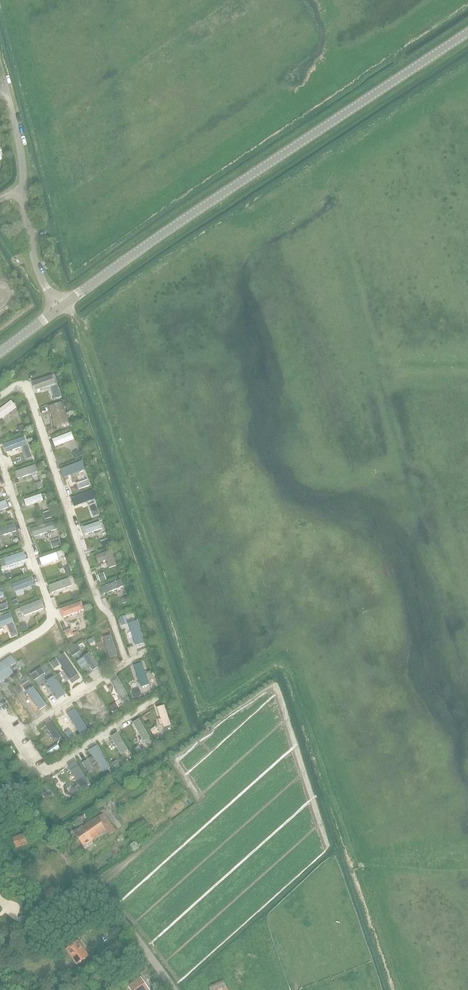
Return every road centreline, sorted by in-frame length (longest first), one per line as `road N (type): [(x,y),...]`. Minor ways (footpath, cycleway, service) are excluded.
road 1 (track): [(60,307),(76,317),(204,710),(273,665),(289,668),(398,989)]
road 2 (unclassified): [(60,307),(467,32)]
road 3 (unclassified): [(175,989),(0,764)]
road 4 (unclassified): [(60,307),(33,257),(0,67)]

